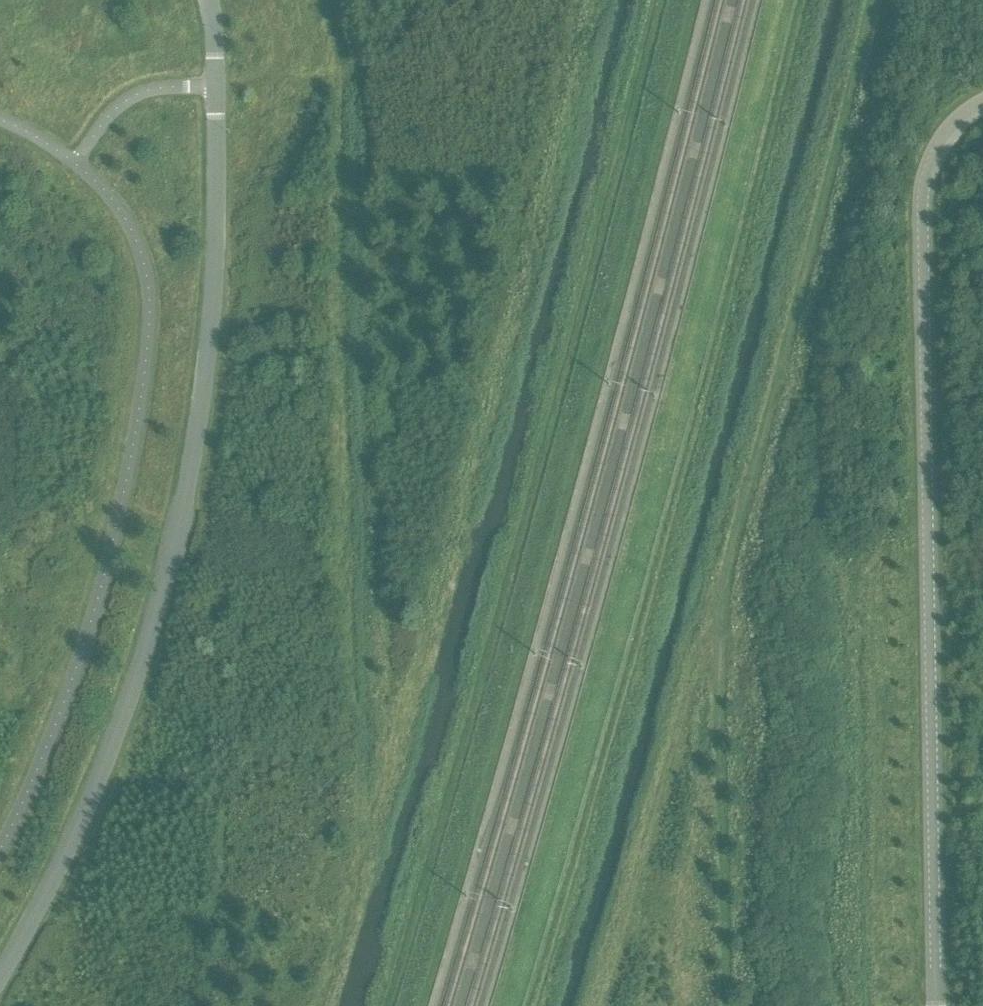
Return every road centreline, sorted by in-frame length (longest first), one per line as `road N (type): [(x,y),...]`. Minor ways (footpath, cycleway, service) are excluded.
road 1 (unclassified): [(0,970),(45,897),(131,691),(175,552),(207,383),(219,257),(210,0)]
road 2 (unclassified): [(982,104),(938,142),(923,216),(938,1005)]

